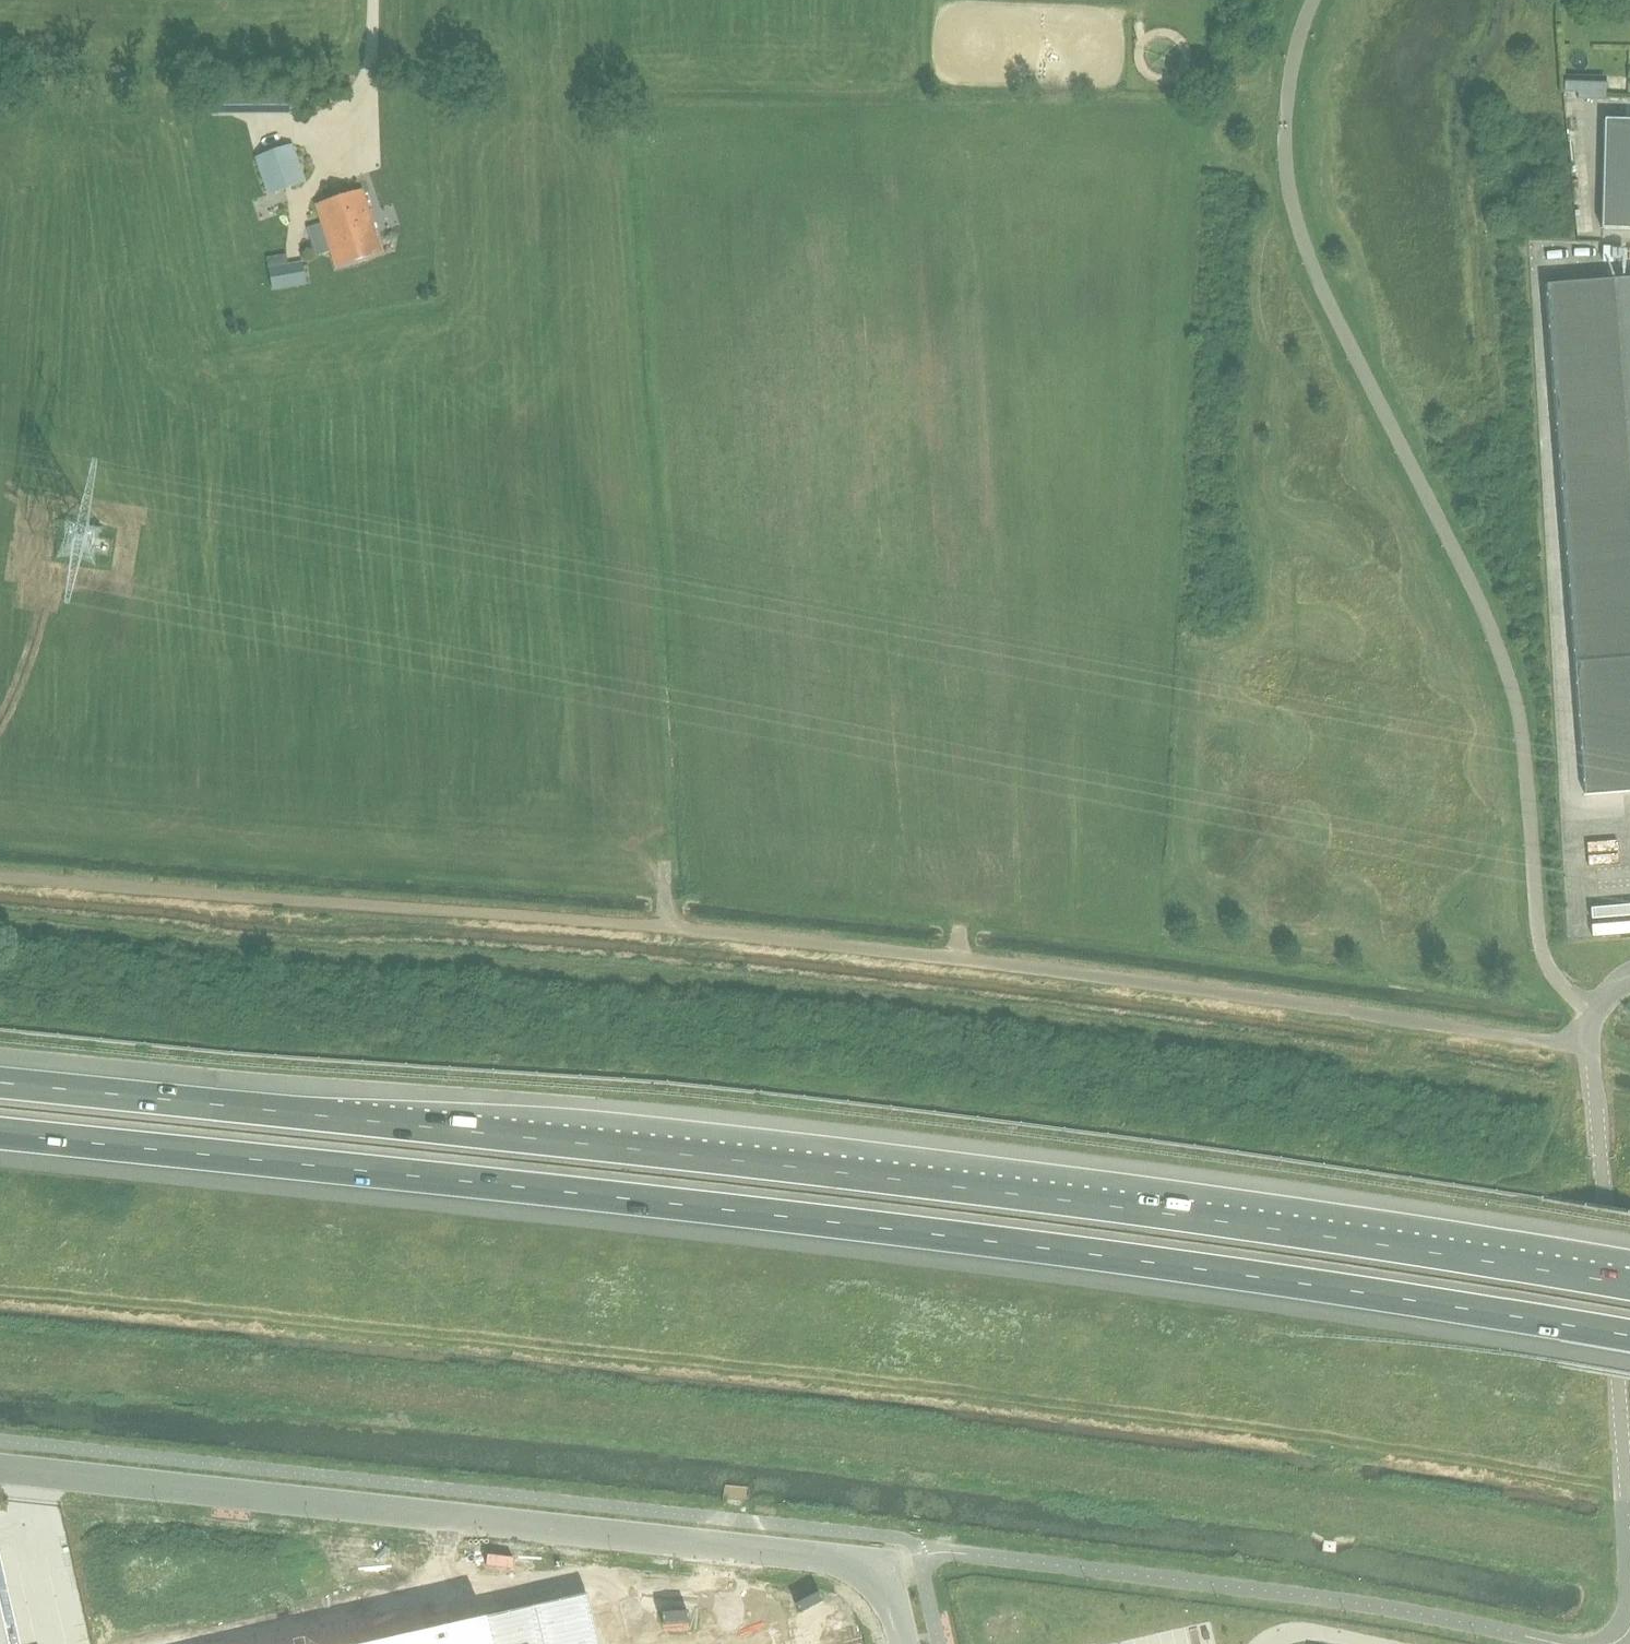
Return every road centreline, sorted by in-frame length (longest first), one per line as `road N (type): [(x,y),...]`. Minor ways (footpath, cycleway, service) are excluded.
road 1 (motorway): [(1629,1285),(897,1178),(0,1081)]
road 2 (motorway): [(0,1133),(986,1240),(1629,1336)]
road 3 (unclassified): [(905,1643),(888,1580),(862,1562),(0,1468)]
road 4 (unclassified): [(1629,978),(1604,997),(1588,1048),(1629,1559)]

